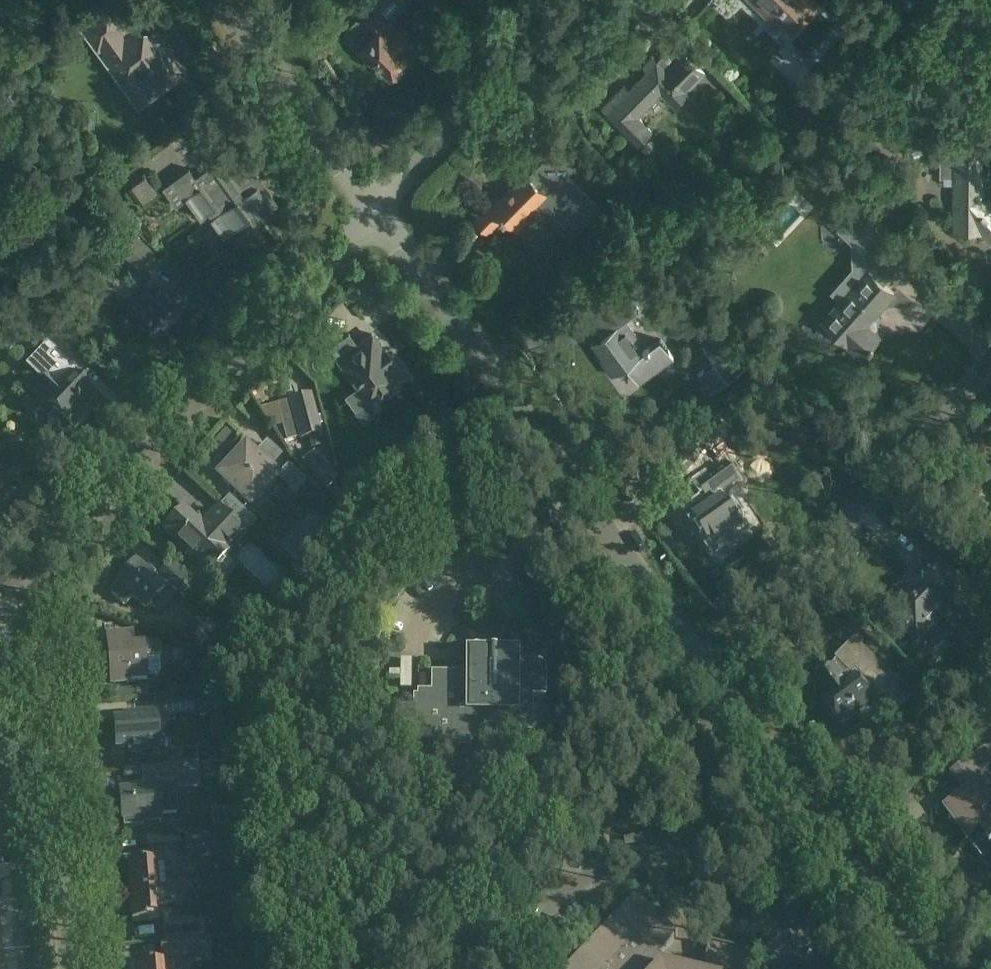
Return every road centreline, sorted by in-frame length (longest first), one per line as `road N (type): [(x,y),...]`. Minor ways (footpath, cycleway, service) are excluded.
road 1 (unclassified): [(709,678),(372,212)]
road 2 (residential): [(0,619),(372,212)]
road 3 (residential): [(709,678),(990,360)]
road 4 (unclassified): [(924,968),(709,678)]
road 5 (residential): [(70,968),(43,706),(27,671),(0,643)]
road 6 (residential): [(372,212),(581,0)]
road 7 (unclassified): [(372,212),(219,0)]

